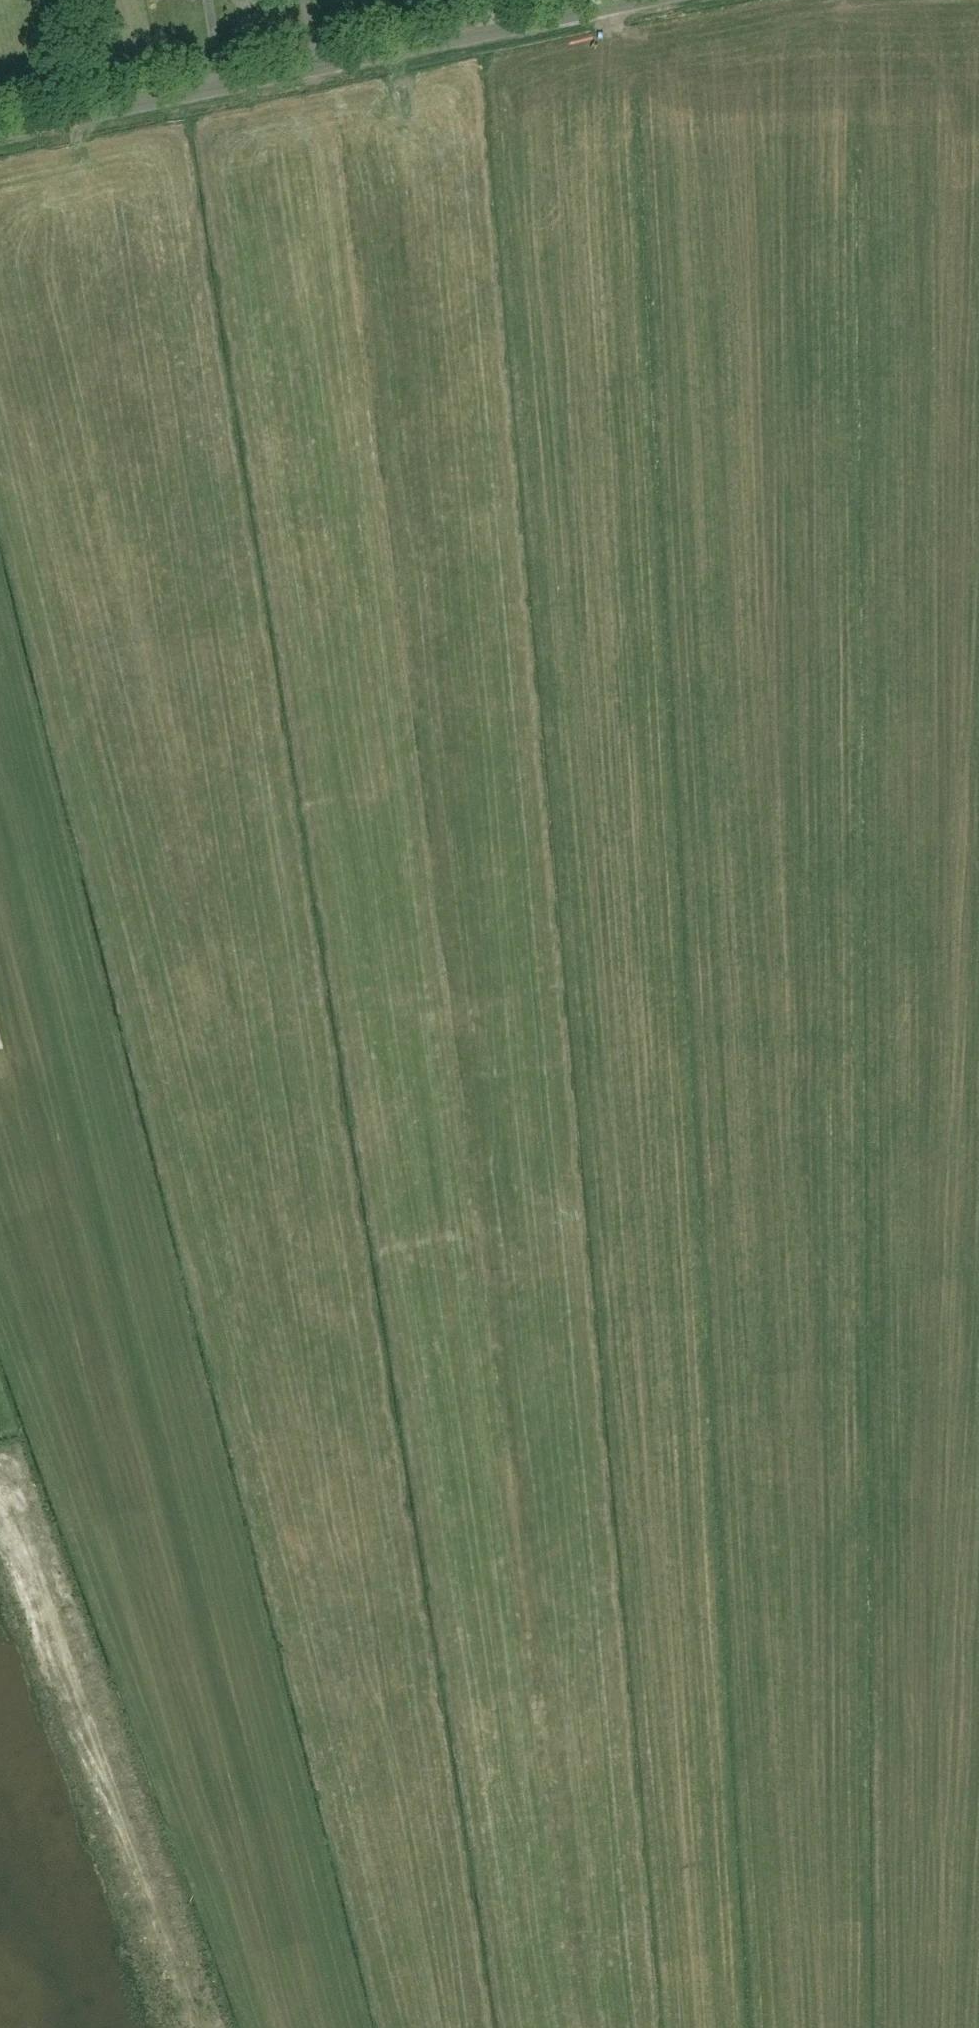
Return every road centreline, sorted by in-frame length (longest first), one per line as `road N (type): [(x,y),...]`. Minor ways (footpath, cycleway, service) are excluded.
road 1 (unclassified): [(0,136),(659,0)]

